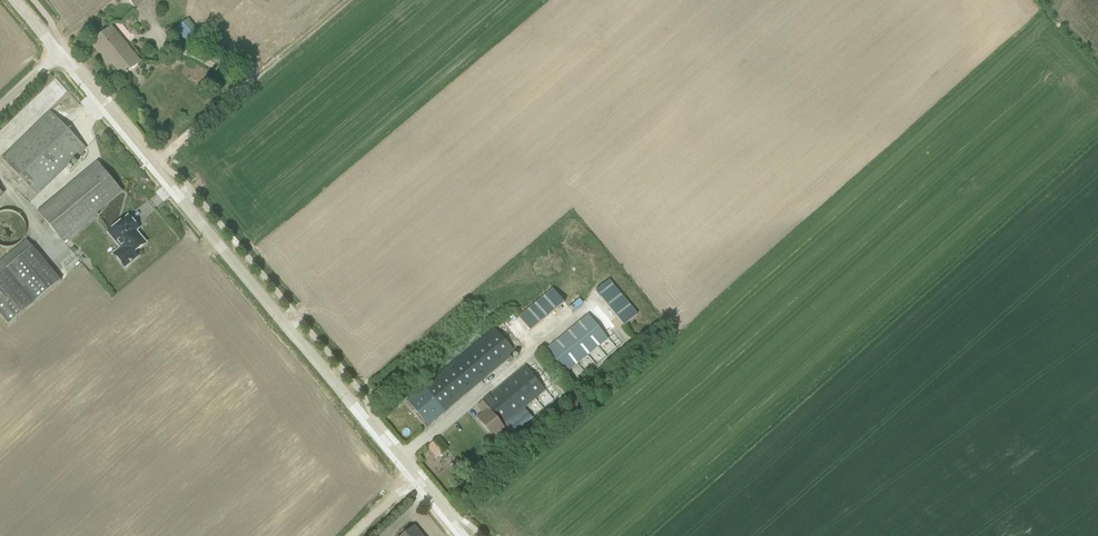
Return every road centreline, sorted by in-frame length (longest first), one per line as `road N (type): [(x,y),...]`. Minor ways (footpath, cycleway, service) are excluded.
road 1 (tertiary): [(460,535),(58,54)]

